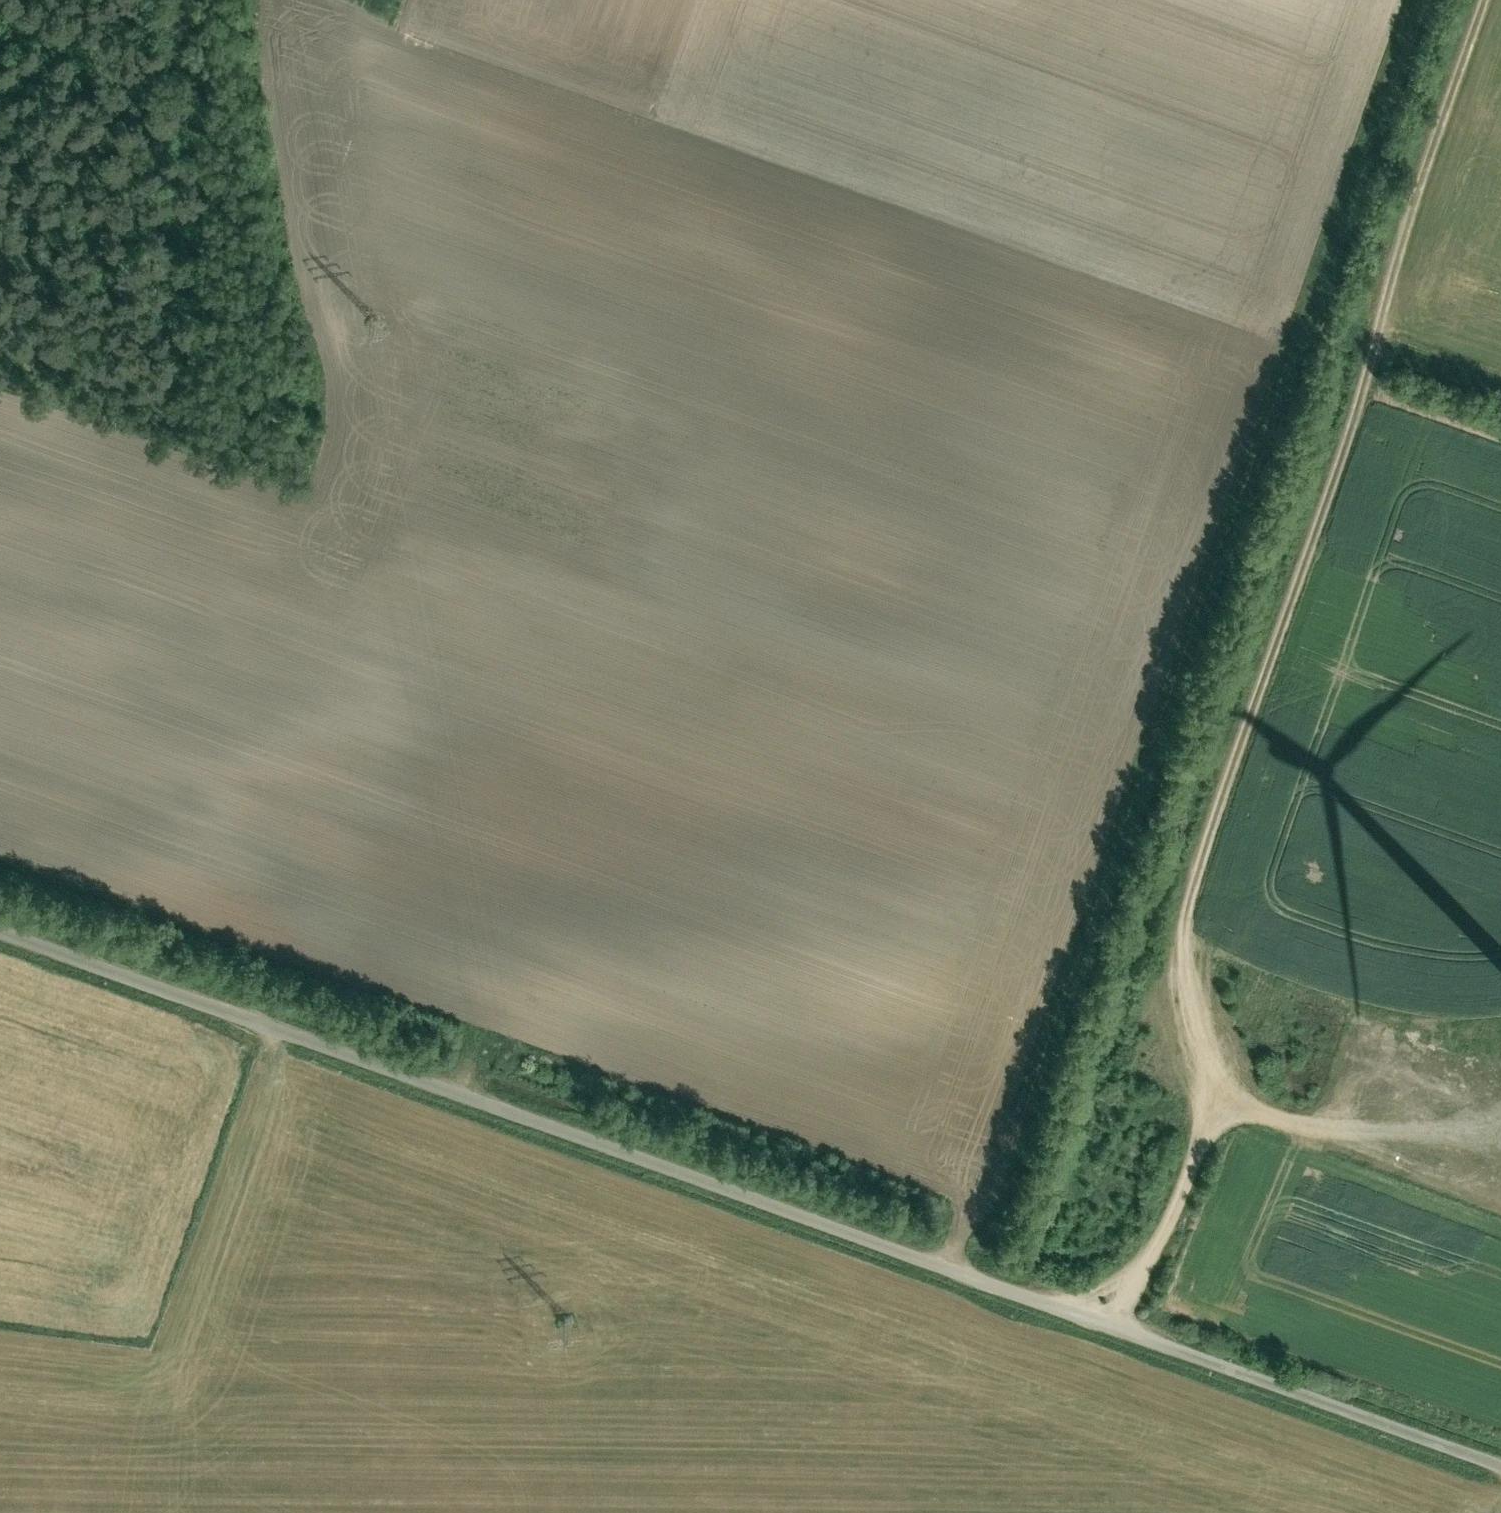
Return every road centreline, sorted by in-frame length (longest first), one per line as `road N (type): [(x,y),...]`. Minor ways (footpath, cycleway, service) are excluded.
road 1 (residential): [(0,930),(1500,1464)]
road 2 (track): [(1483,0),(1417,190),(1377,338),(1192,867),(1179,956),(1202,1049),(1199,1155),(1114,1327)]

